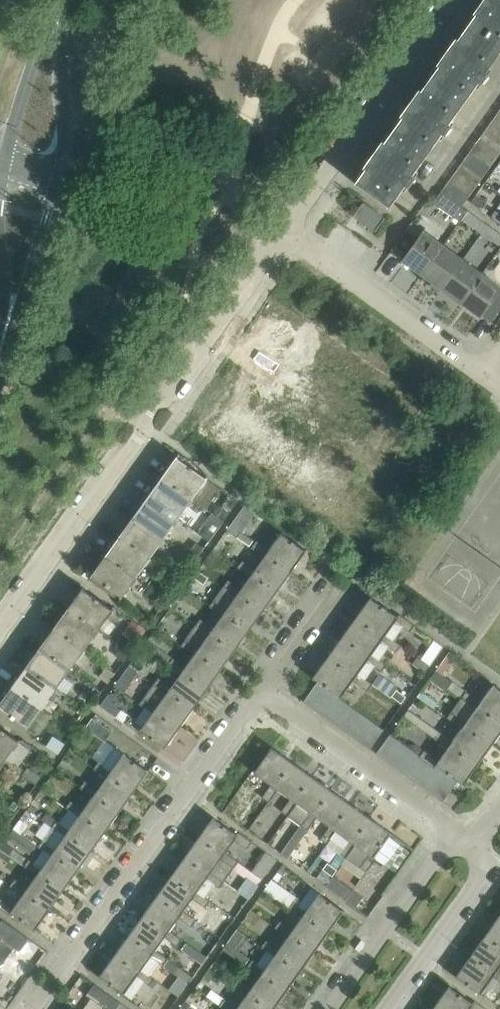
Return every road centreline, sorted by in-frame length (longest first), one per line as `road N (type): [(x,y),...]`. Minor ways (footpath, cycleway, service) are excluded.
road 1 (residential): [(0,624),(279,229)]
road 2 (residential): [(255,681),(29,1008)]
road 3 (residential): [(445,0),(279,229)]
road 4 (residential): [(255,681),(476,838)]
road 5 (residential): [(486,376),(279,229)]
road 6 (residential): [(476,838),(443,842),(328,1008)]
road 7 (residential): [(379,248),(499,77)]
road 8 (residential): [(384,1008),(485,869),(476,838)]
road 9 (tertiary): [(0,362),(59,175)]
road 10 (tertiary): [(59,175),(74,0)]
road 11 (tertiary): [(53,0),(5,165)]

